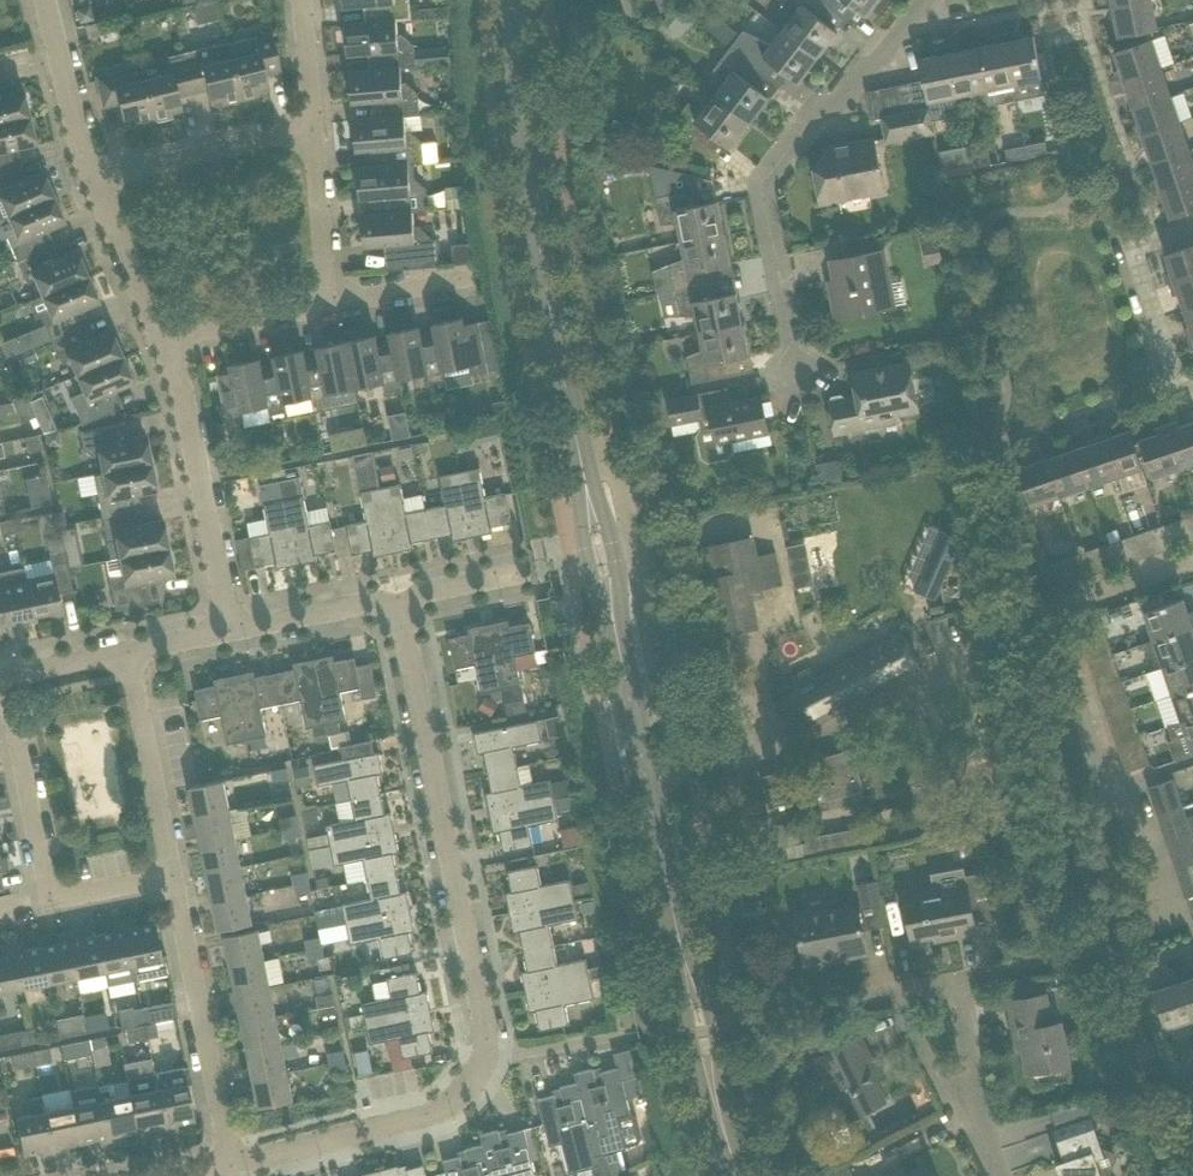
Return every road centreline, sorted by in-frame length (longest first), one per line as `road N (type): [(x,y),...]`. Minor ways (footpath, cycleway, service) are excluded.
road 1 (tertiary): [(589,497),(540,217),(514,0)]
road 2 (residential): [(481,1060),(486,1015),(397,599)]
road 3 (residential): [(797,365),(762,192),(771,167),(926,0)]
road 4 (tertiary): [(677,925),(611,605)]
road 5 (residential): [(230,630),(190,424),(162,335)]
road 6 (residential): [(234,1165),(170,874)]
road 7 (residential): [(234,1165),(450,1104),(481,1060)]
road 8 (tertiary): [(677,925),(697,1076),(729,1147)]
road 9 (tertiary): [(729,1147),(706,996),(677,925)]
road 10 (residential): [(170,874),(125,650)]
road 11 (residential): [(48,900),(0,677)]
road 12 (residential): [(90,181),(309,125)]
road 13 (residential): [(90,181),(44,0)]
road 14 (residential): [(1021,622),(1192,564)]
road 15 (residential): [(325,303),(309,125)]
road 16 (residential): [(162,335),(90,181)]
road 17 (residential): [(230,630),(397,599)]
road 18 (residential): [(162,335),(325,303)]
road 19 (residential): [(1192,385),(1174,376),(1128,249)]
road 20 (residential): [(325,303),(476,275)]
road 21 (residential): [(481,1060),(614,1032)]
road 22 (residential): [(397,599),(524,570)]
road 23 (residential): [(0,677),(125,650)]
road 24 (residential): [(964,1098),(911,1041),(894,996)]
road 25 (residential): [(309,125),(305,0)]
road 26 (residential): [(48,900),(170,874)]

